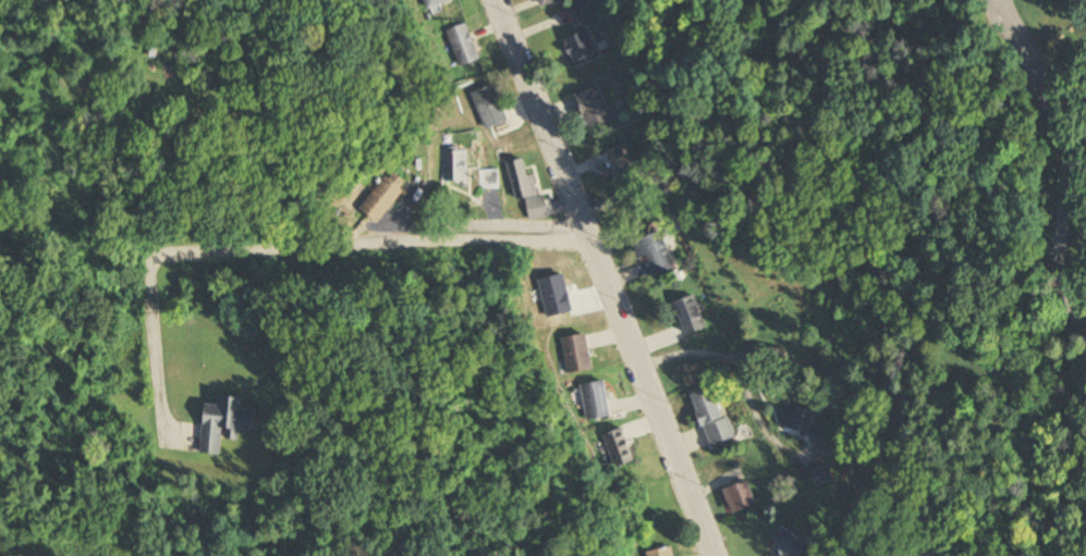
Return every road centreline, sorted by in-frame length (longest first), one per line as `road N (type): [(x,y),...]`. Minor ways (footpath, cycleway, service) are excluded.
road 1 (residential): [(493,0),(712,555)]

